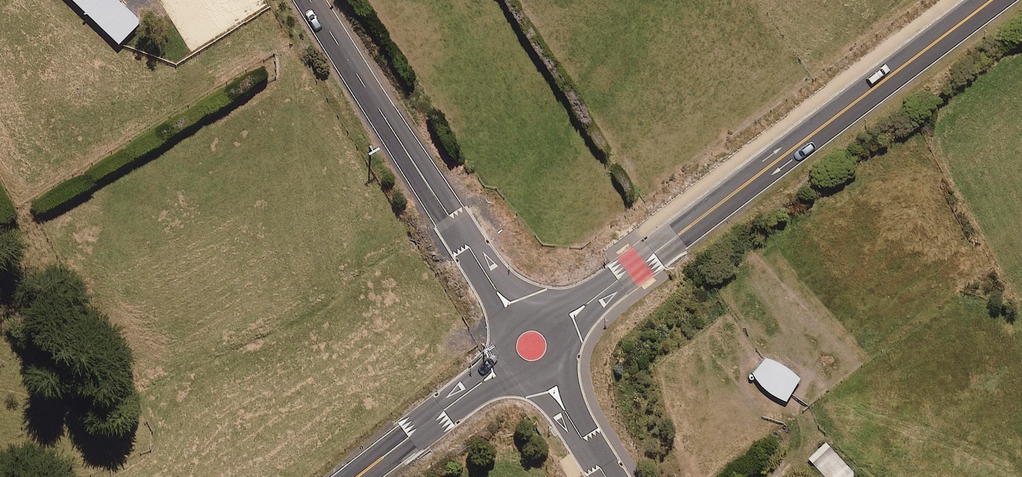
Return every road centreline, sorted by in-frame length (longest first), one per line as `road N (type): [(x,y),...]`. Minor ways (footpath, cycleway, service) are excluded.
road 1 (secondary): [(986,0),(555,328)]
road 2 (residential): [(514,322),(311,0)]
road 3 (secondary): [(508,363),(359,476)]
road 4 (unclassified): [(609,476),(545,371)]

